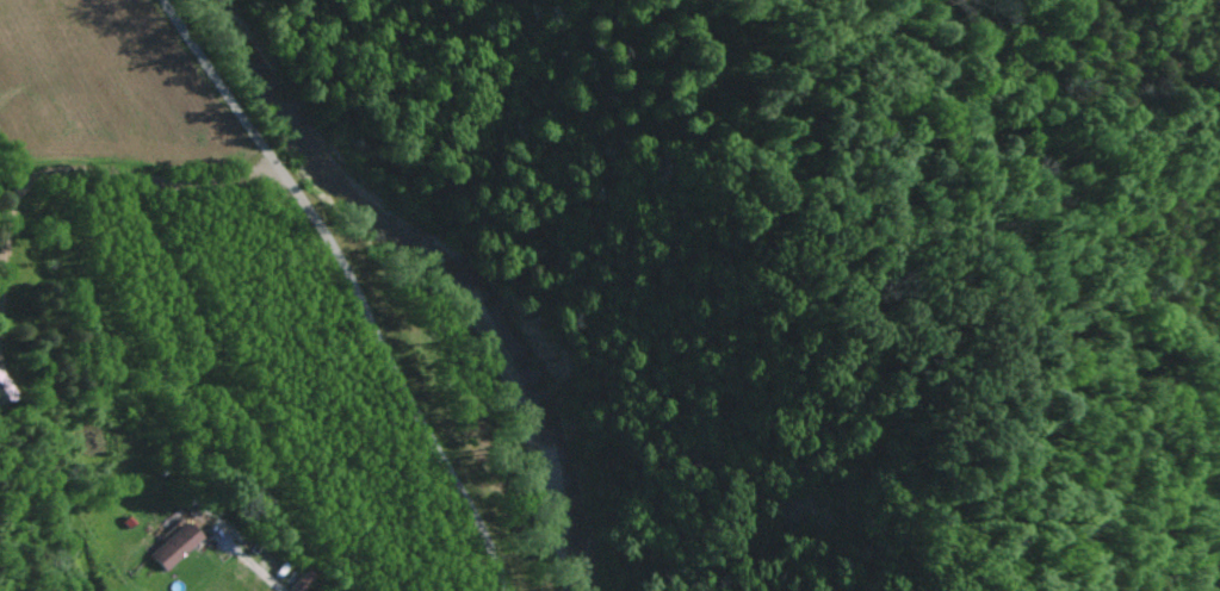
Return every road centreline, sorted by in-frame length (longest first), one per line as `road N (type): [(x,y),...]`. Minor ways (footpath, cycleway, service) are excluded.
road 1 (residential): [(512,590),(347,266),(162,0)]

